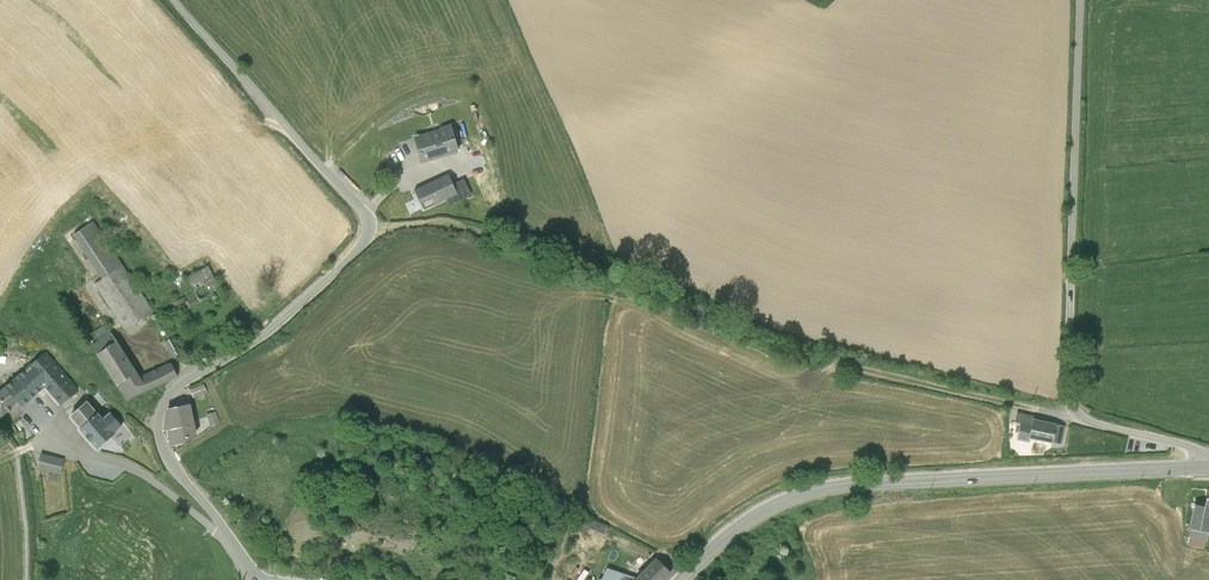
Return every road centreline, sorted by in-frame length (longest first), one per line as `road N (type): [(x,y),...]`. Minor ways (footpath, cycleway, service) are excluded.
road 1 (unclassified): [(176,0),(369,224),(359,248),(314,294),(178,386),(159,415),(159,439),(174,469),(254,579)]
road 2 (tertiary): [(678,579),(762,510),(835,485),(1208,465)]
road 3 (unclassified): [(1081,0),(1067,402),(1083,420),(1208,456)]
road 4 (track): [(1019,405),(851,365),(815,378)]

